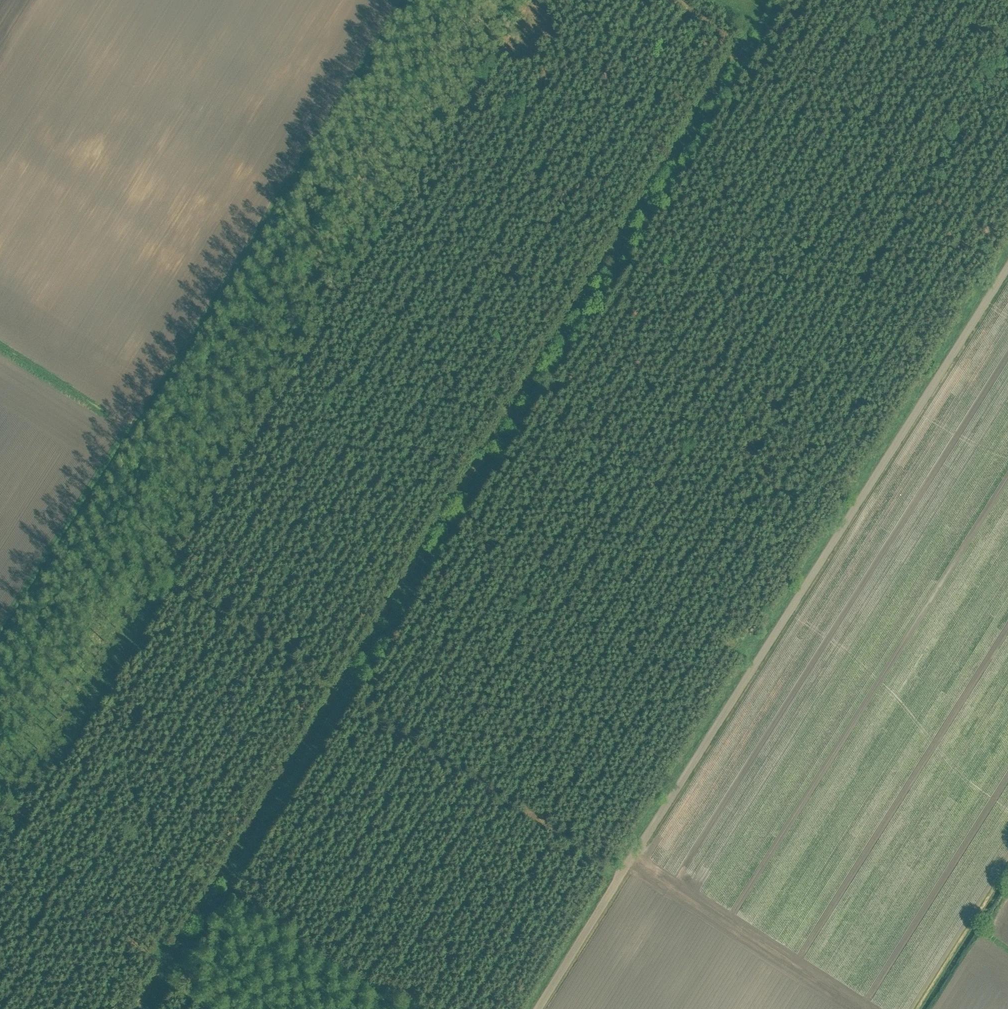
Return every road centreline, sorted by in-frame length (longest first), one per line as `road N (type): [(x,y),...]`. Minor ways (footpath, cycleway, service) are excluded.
road 1 (track): [(1007,266),(539,1008)]

